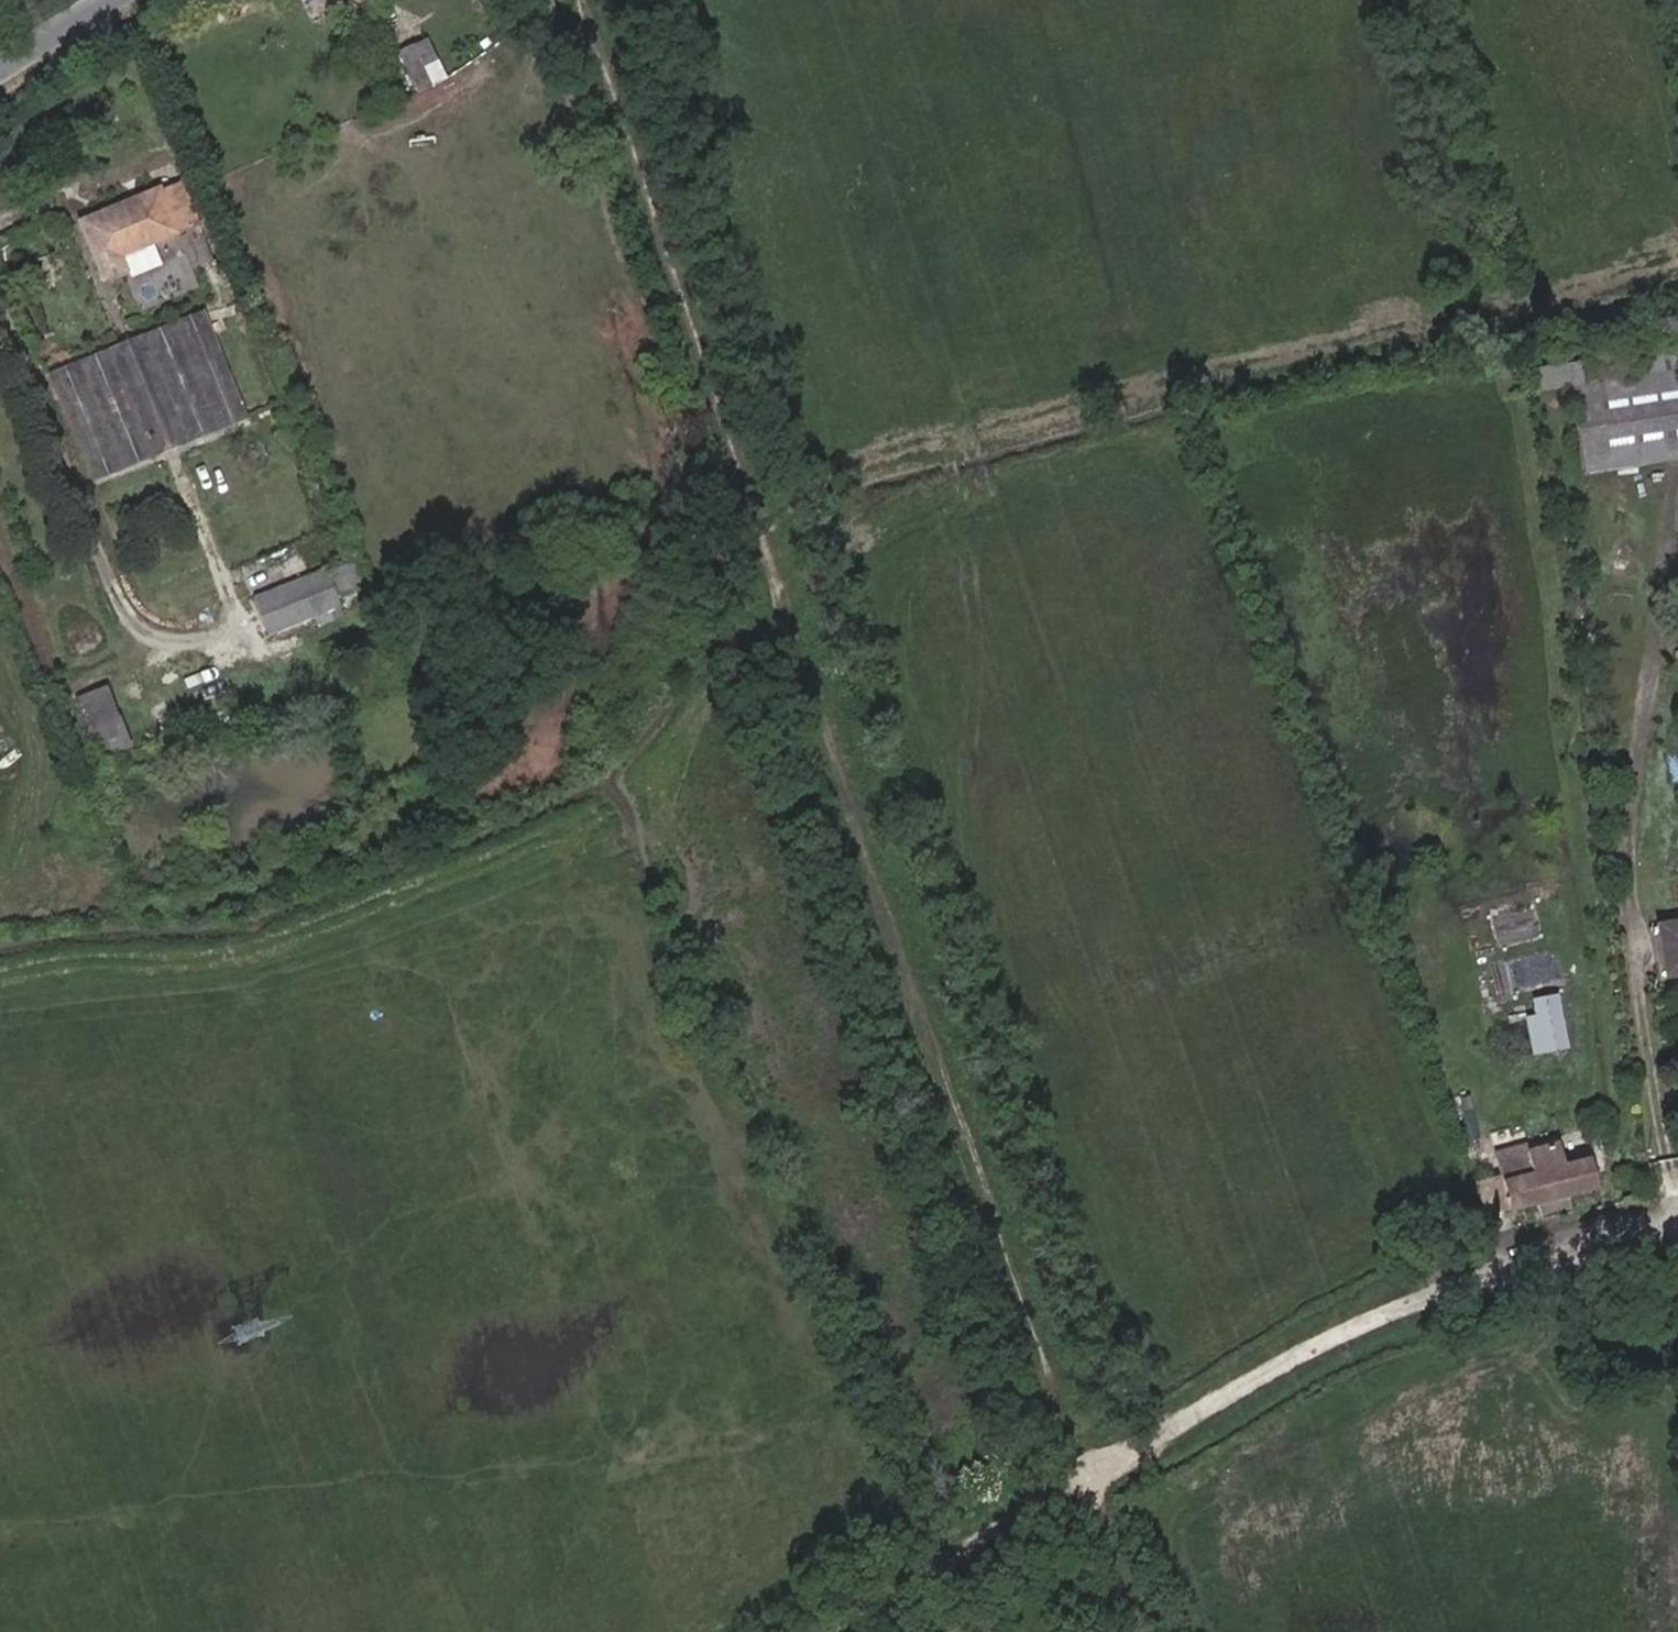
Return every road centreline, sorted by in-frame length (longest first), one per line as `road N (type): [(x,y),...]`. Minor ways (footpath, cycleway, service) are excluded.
road 1 (track): [(581,0),(1085,1470)]
road 2 (unclassified): [(1085,1470),(1385,1312),(1677,1235)]
road 3 (track): [(826,1631),(1085,1470)]
road 4 (track): [(1085,1470),(1138,1631)]
road 5 (unclassified): [(0,79),(128,0)]

